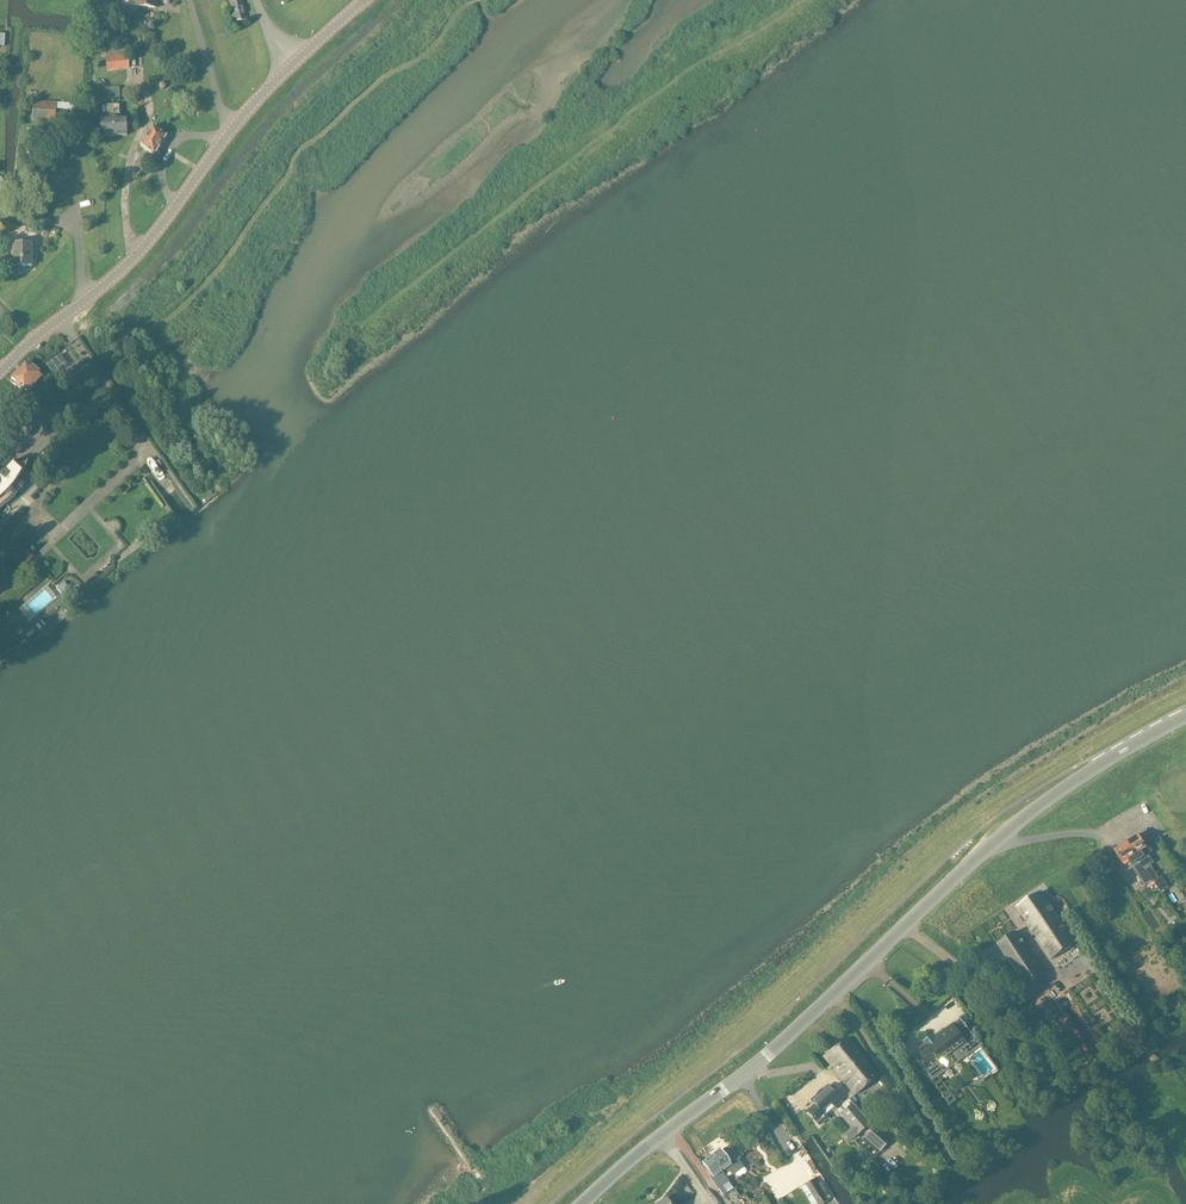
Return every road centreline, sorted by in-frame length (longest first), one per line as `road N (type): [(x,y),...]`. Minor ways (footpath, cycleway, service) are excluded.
road 1 (tertiary): [(583,1203),(743,1079),(1034,810),(1185,718)]
road 2 (tertiary): [(0,373),(119,266),(290,66),(364,0)]

